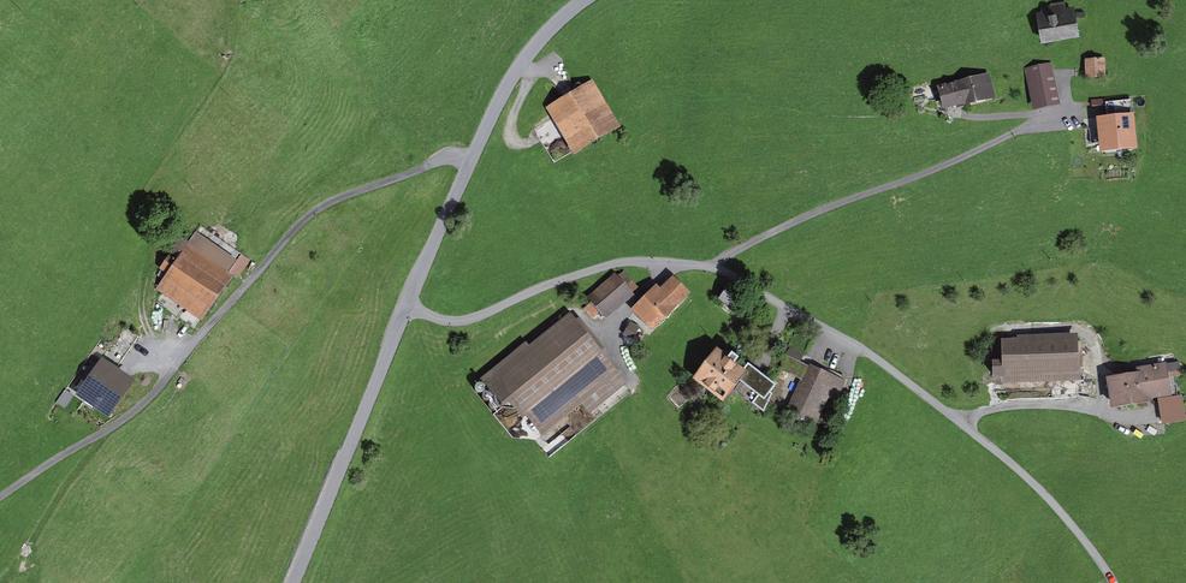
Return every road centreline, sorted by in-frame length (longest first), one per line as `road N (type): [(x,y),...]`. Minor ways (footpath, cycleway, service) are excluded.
road 1 (unclassified): [(1113,582),(1049,499),(957,420),(875,357),(738,277),(634,262),(558,281),(460,321),(405,307)]
road 2 (unclassified): [(584,0),(544,35),(508,84),(405,307)]
road 3 (unclassified): [(405,307),(294,582)]

